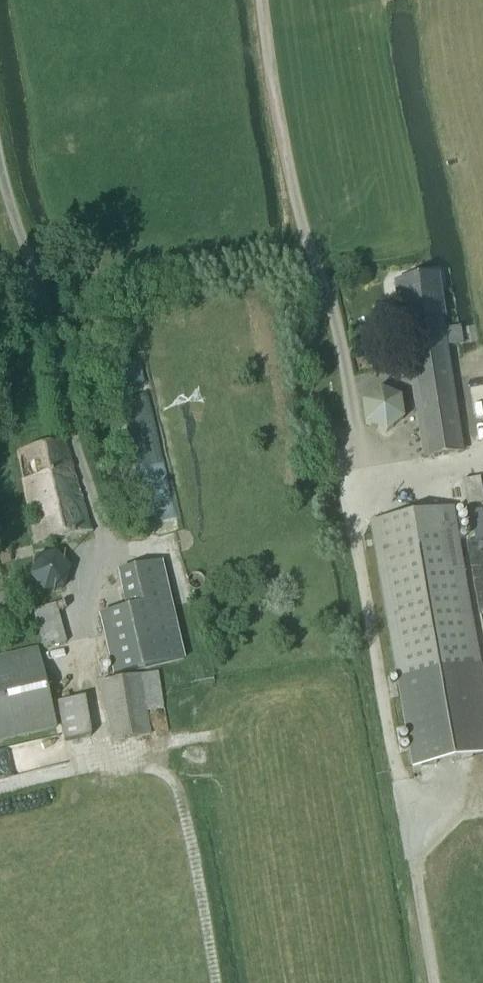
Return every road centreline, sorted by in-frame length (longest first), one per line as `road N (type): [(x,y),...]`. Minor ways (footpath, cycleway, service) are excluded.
road 1 (track): [(103,538),(79,602),(101,757),(170,780),(189,823),(216,982)]
road 2 (track): [(356,484),(355,525),(436,982)]

